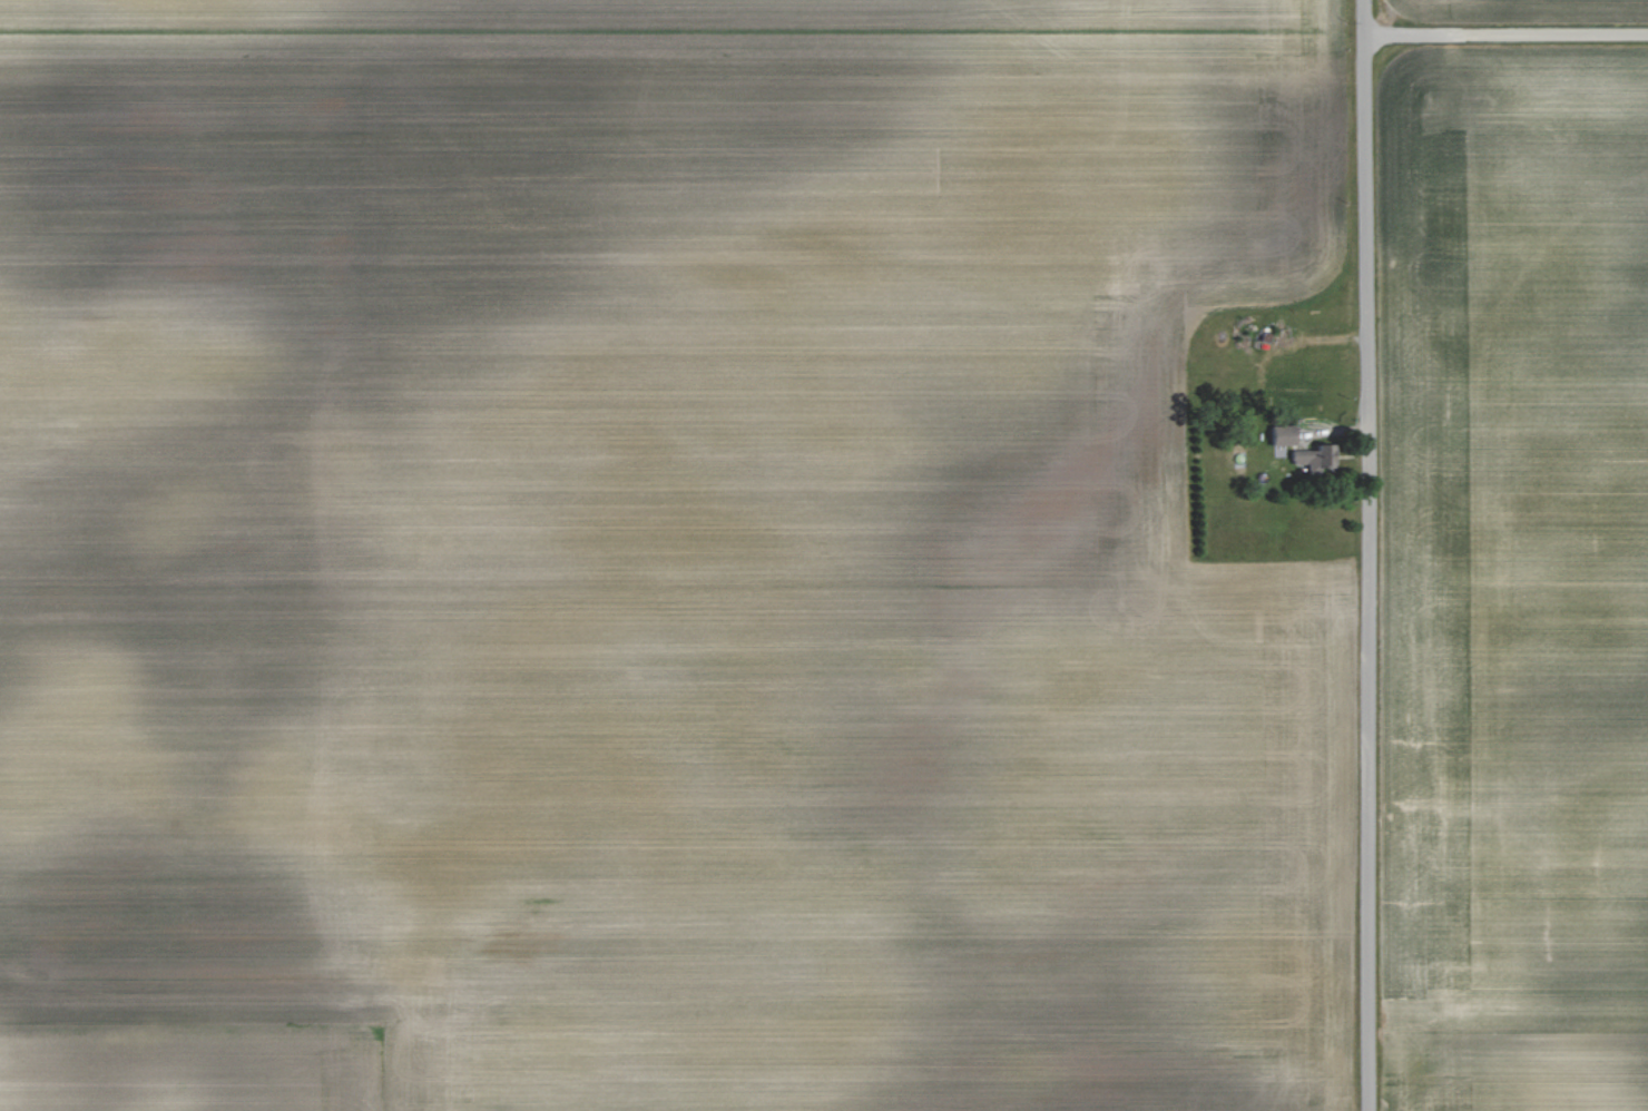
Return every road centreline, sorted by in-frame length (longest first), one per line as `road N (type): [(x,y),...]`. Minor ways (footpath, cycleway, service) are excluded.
road 1 (residential): [(1362,1110),(1357,0)]
road 2 (residential): [(1647,18),(1357,16)]

